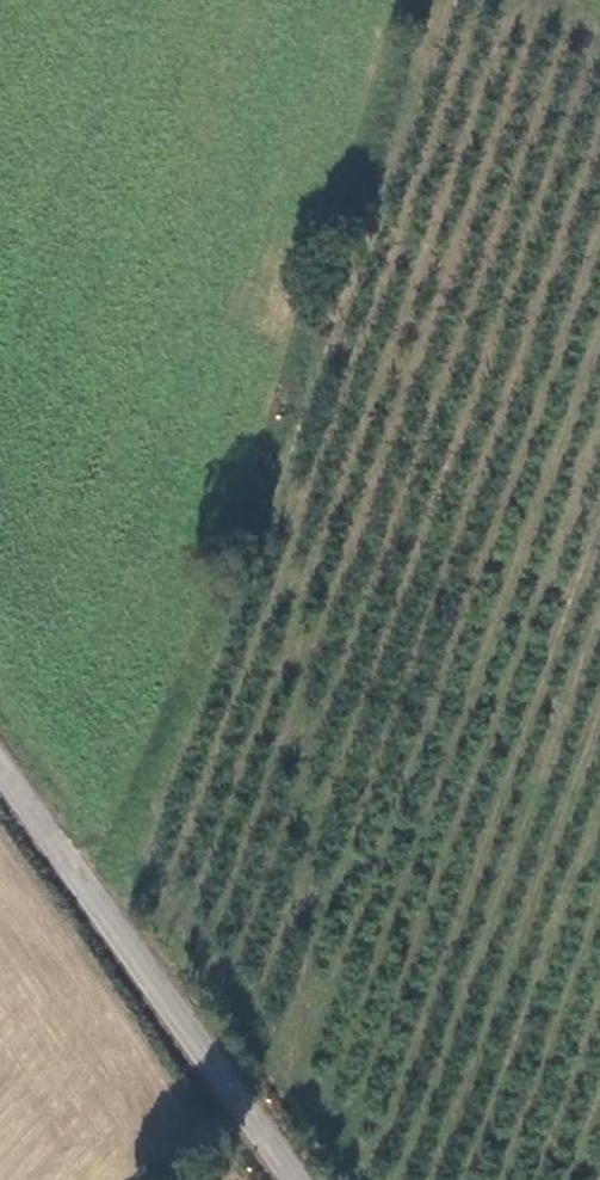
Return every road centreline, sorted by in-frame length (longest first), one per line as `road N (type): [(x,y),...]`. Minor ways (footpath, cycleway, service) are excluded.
road 1 (tertiary): [(295,1179),(0,763)]

